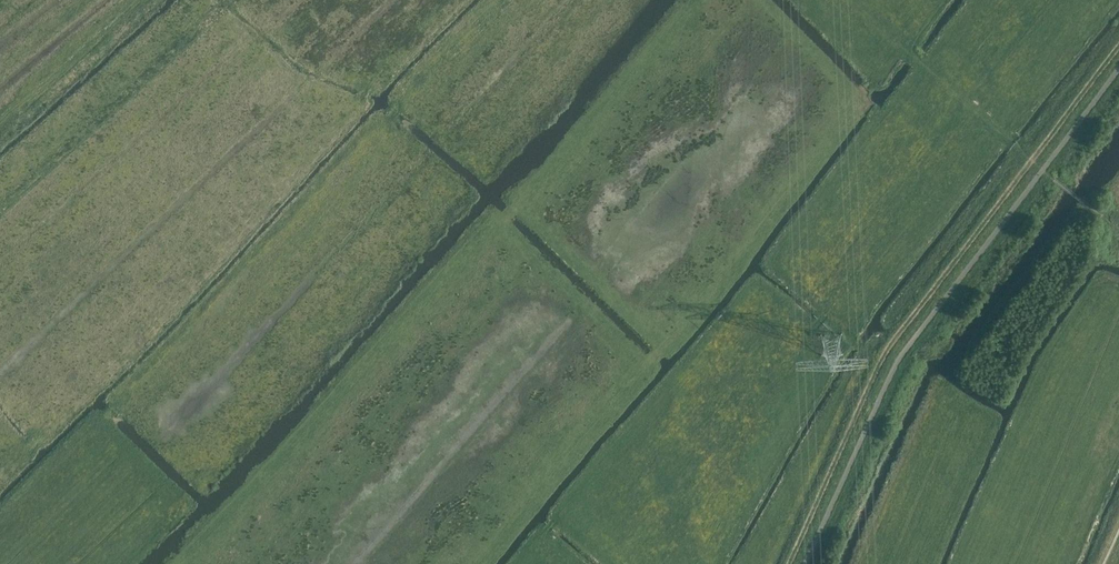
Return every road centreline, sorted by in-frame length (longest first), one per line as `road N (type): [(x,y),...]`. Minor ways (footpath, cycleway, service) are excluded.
road 1 (track): [(1118,49),(892,344),(789,563)]
road 2 (track): [(1003,138),(907,51)]

